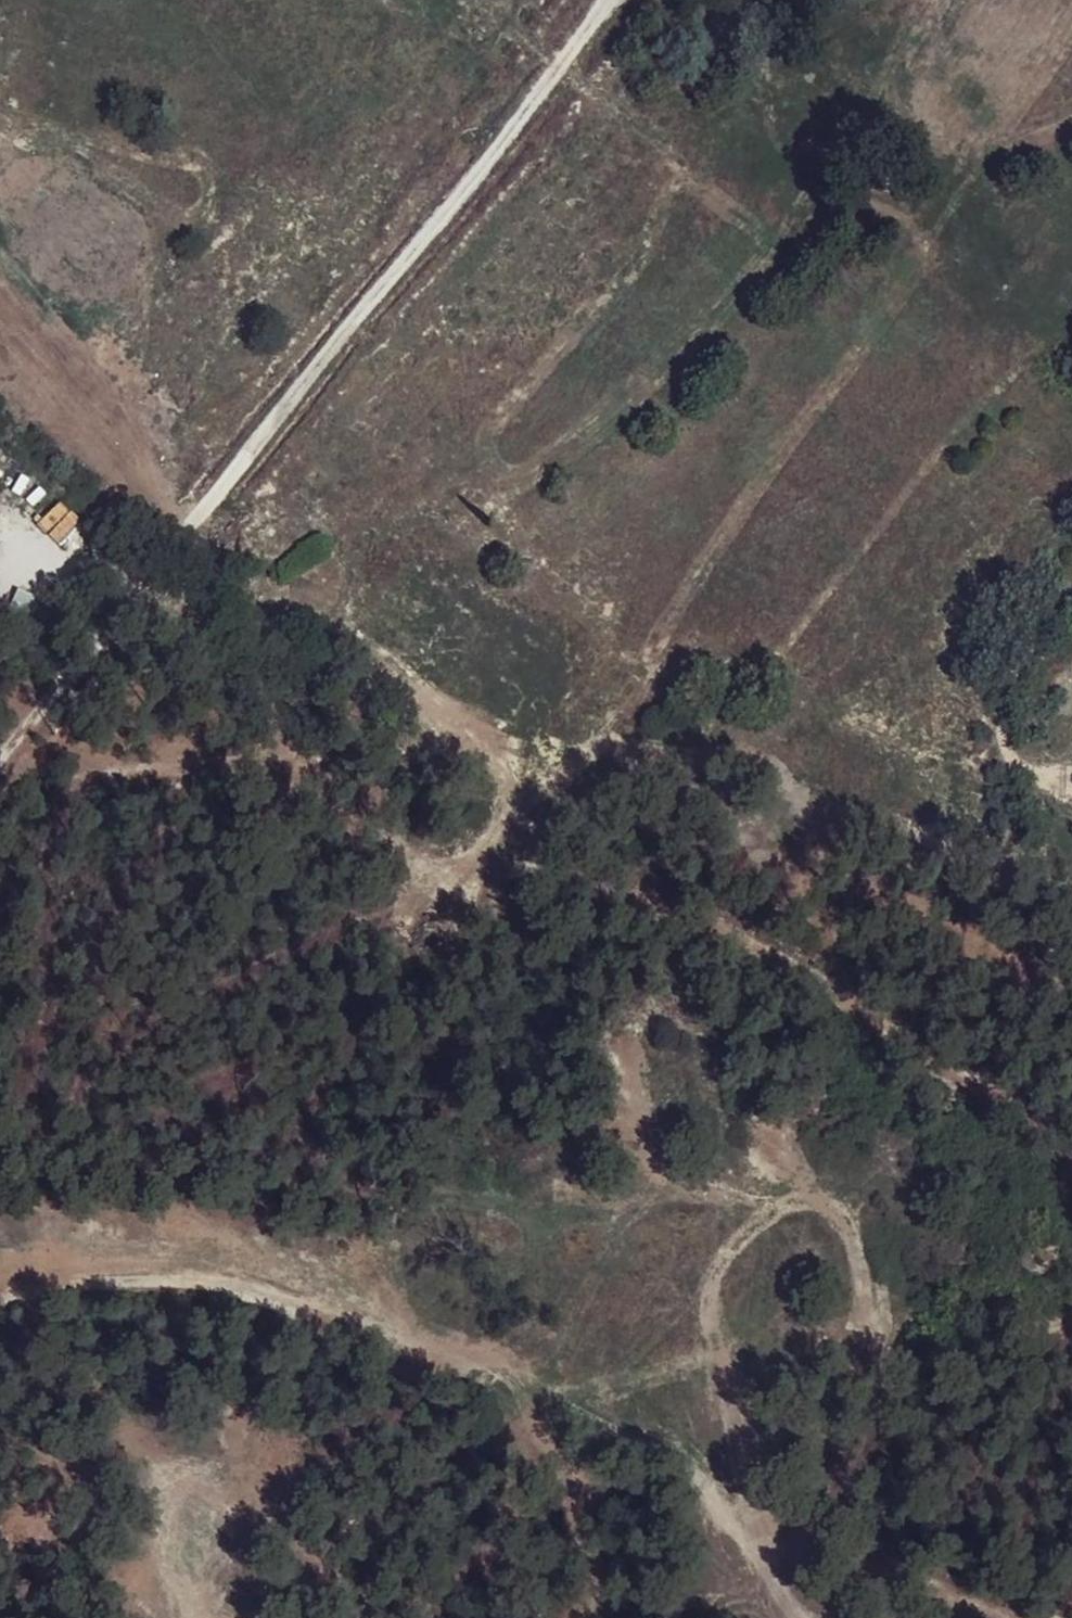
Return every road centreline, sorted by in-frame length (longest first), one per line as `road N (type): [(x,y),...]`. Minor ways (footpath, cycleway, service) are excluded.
road 1 (track): [(0,1306),(54,1285),(174,1278),(242,1290),(459,1360)]

